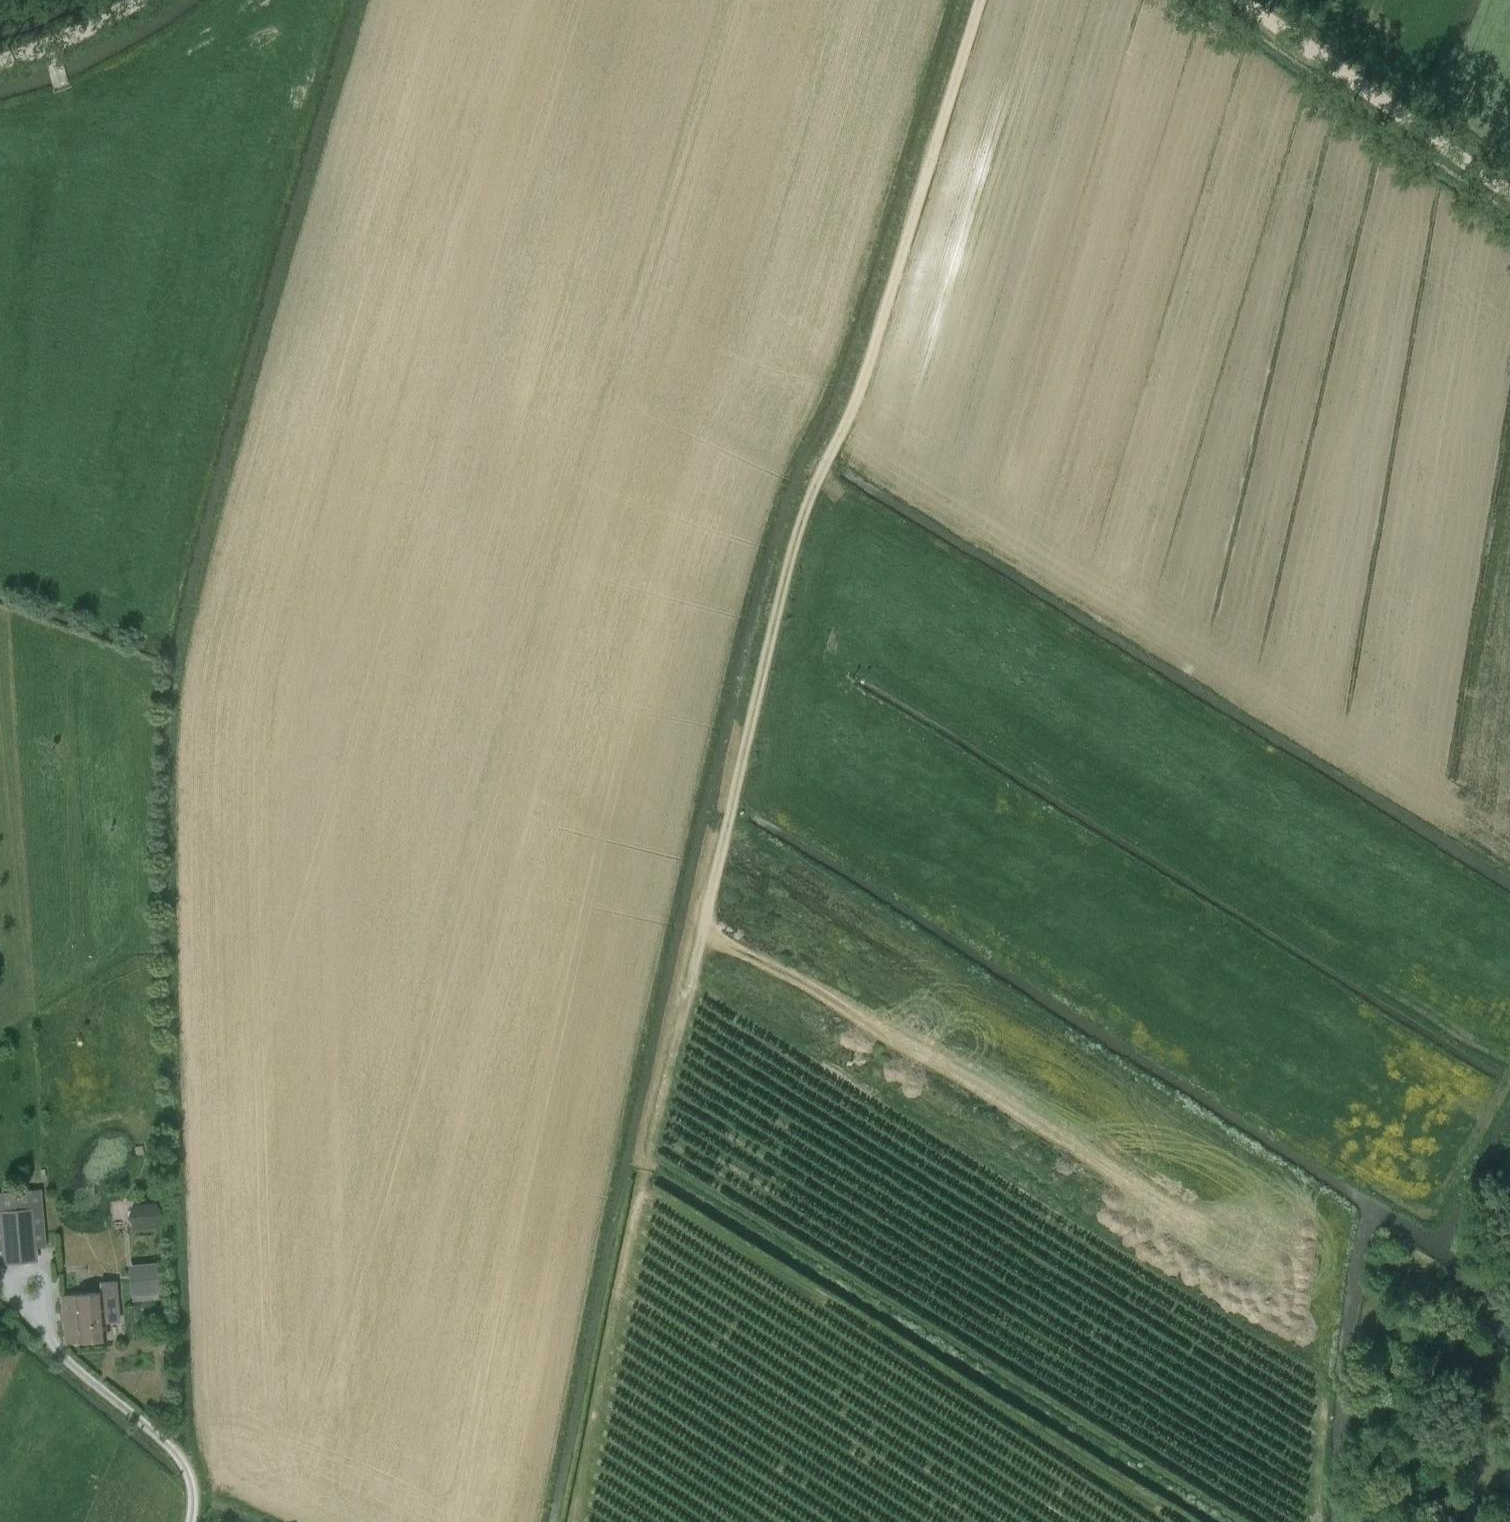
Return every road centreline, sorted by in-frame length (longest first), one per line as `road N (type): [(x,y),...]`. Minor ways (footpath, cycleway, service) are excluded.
road 1 (unclassified): [(977,0),(856,395),(793,546),(713,865),(570,1521)]
road 2 (unclassified): [(1509,218),(1212,0)]
road 3 (unclassified): [(113,0),(0,65)]

